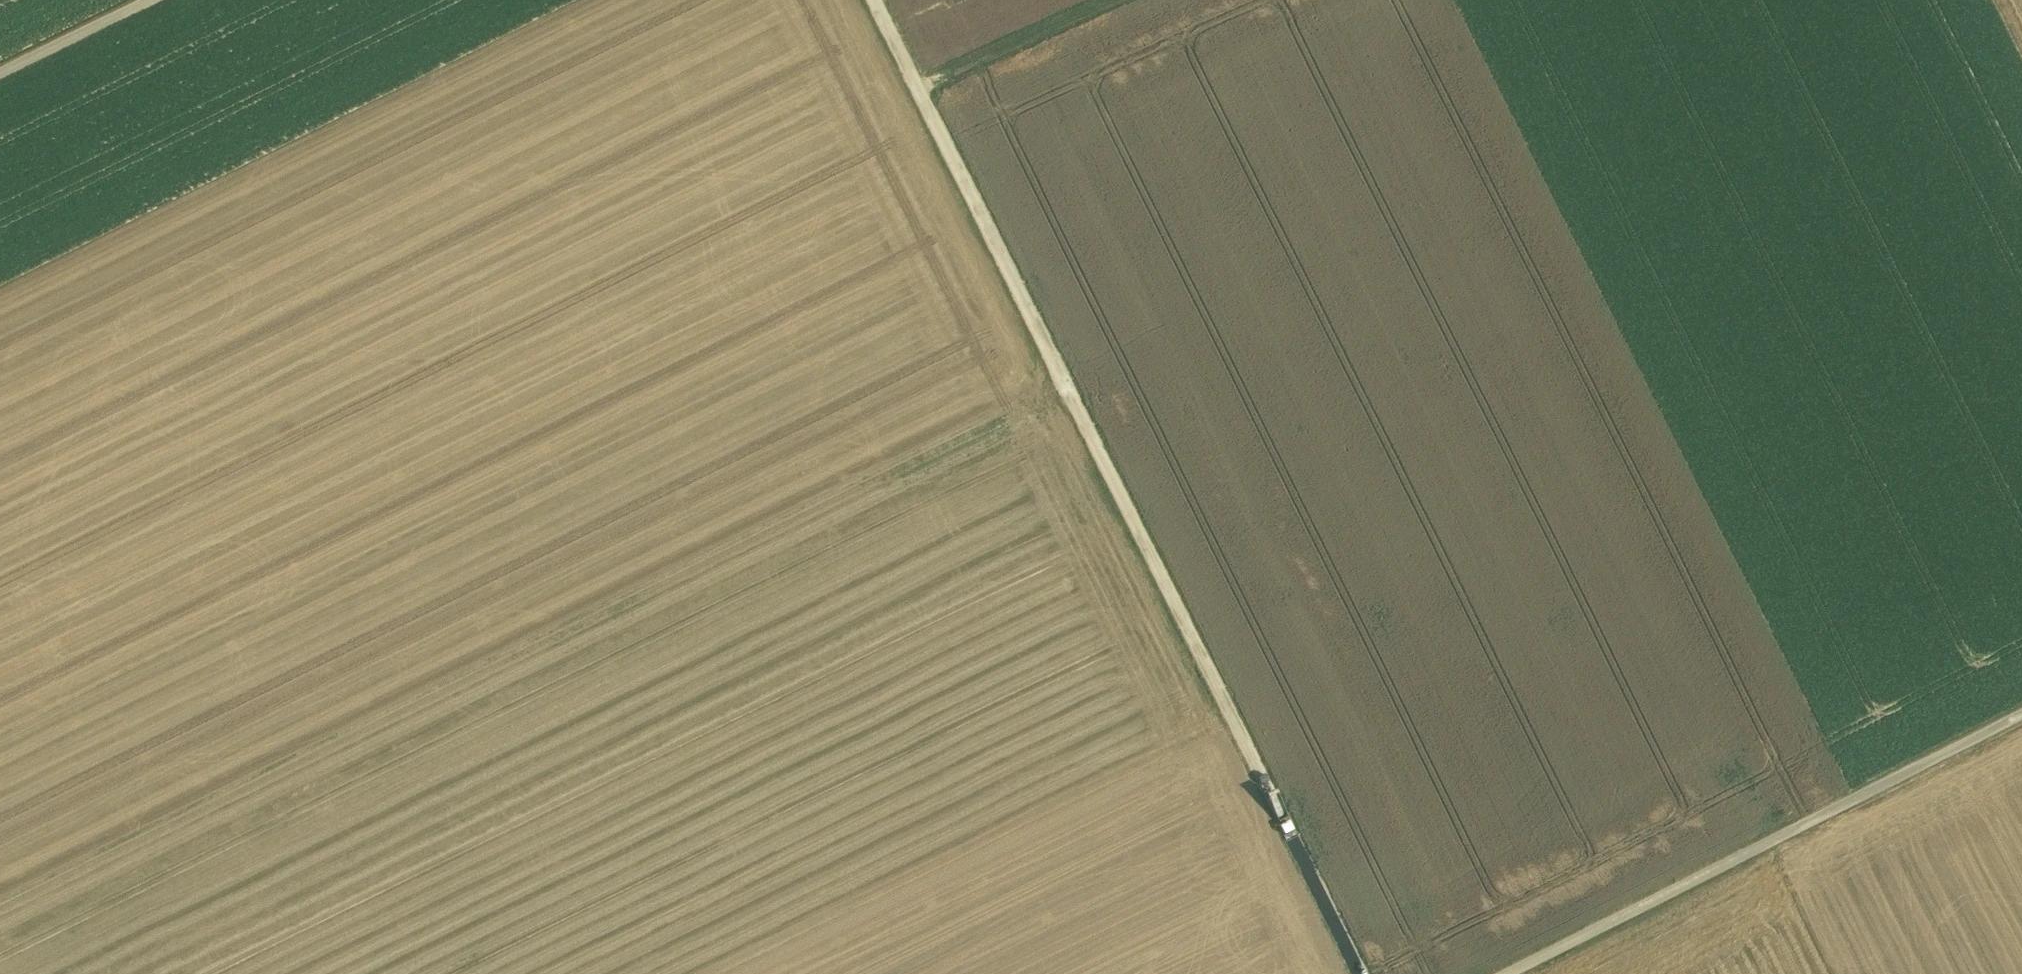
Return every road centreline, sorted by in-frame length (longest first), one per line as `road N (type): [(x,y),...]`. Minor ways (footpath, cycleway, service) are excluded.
road 1 (track): [(886,0),(1363,973)]
road 2 (track): [(1508,973),(2021,715)]
road 3 (track): [(1163,0),(939,103)]
road 4 (track): [(0,91),(182,0)]

